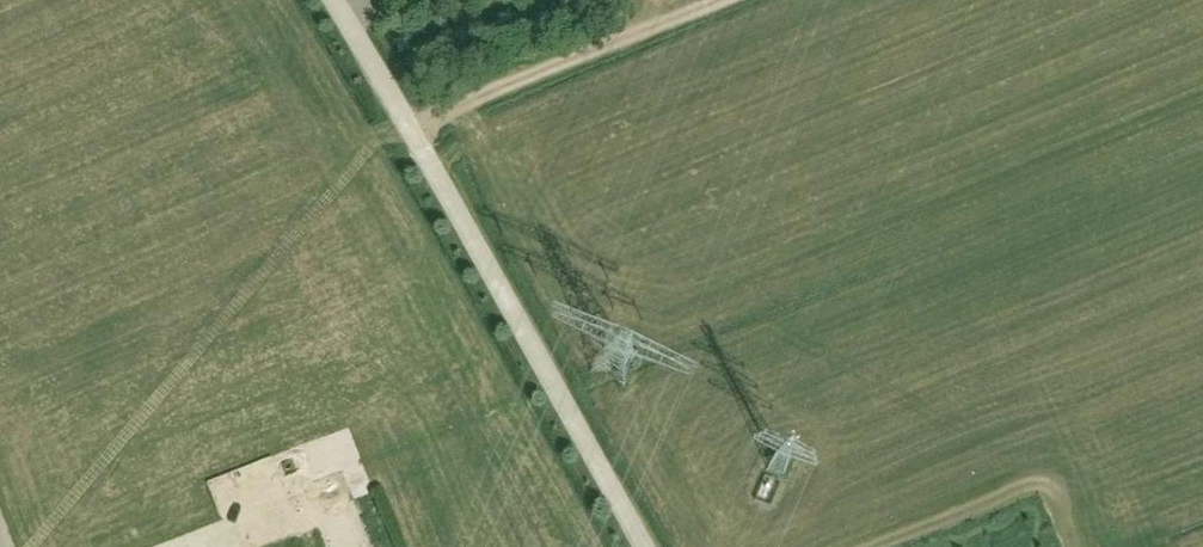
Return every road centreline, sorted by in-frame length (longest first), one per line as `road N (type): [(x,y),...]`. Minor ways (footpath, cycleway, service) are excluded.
road 1 (unclassified): [(640,546),(333,0)]
road 2 (track): [(21,546),(396,105)]
road 3 (track): [(720,0),(412,134)]

